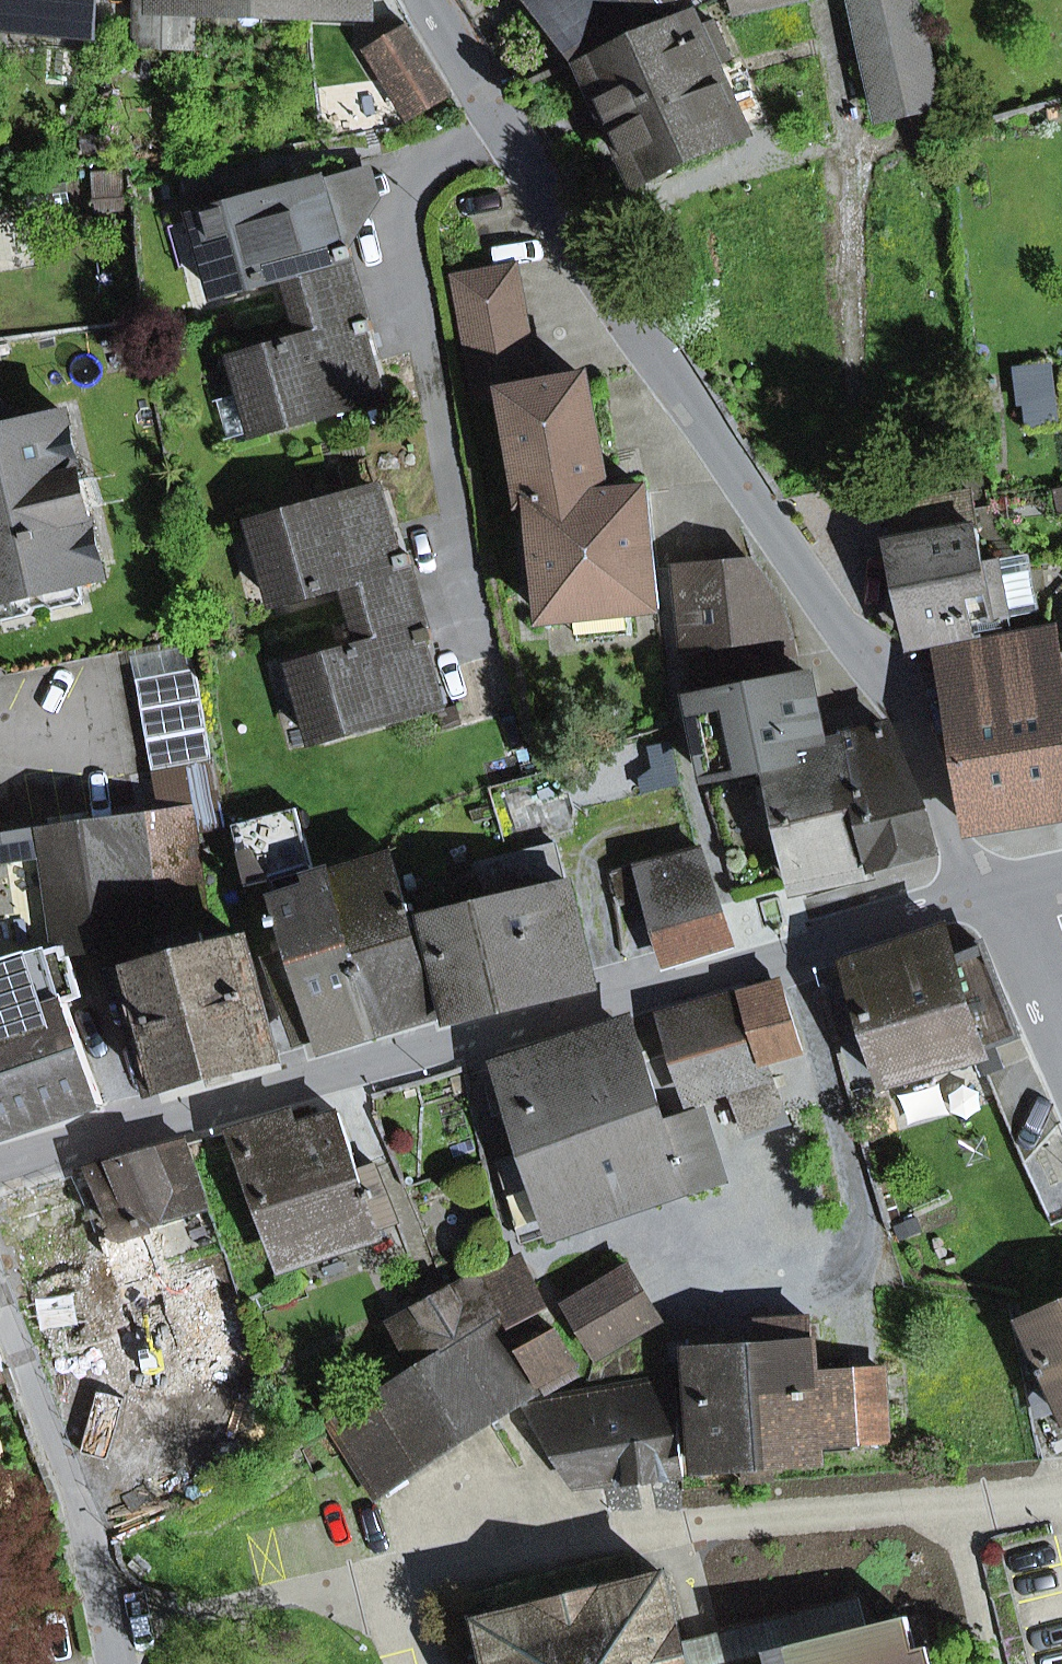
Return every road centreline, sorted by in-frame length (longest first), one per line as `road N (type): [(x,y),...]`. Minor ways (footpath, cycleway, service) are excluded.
road 1 (residential): [(433,0),(792,561),(836,622),(903,686),(974,893)]
road 2 (residential): [(0,1164),(795,955),(974,893)]
road 3 (residential): [(0,1306),(79,1502),(117,1663)]
road 4 (residential): [(974,893),(1037,1031)]

